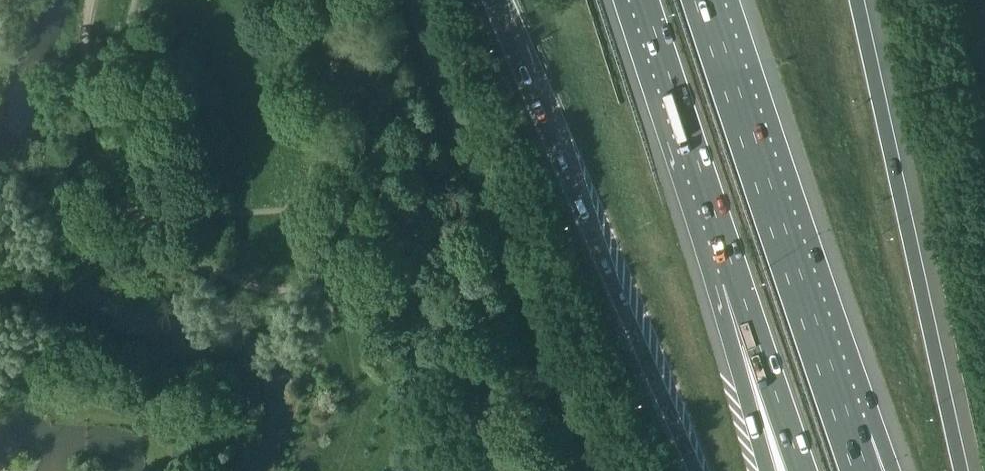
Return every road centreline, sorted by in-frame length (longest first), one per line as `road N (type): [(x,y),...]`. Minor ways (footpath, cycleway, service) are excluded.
road 1 (motorway): [(496,0),(691,470)]
road 2 (motorway): [(962,470),(857,0)]
road 3 (motorway): [(846,429),(703,0)]
road 4 (motorway): [(643,0),(731,274)]
road 5 (motorway): [(731,274),(802,470)]
road 6 (motorway): [(731,274),(775,470)]

